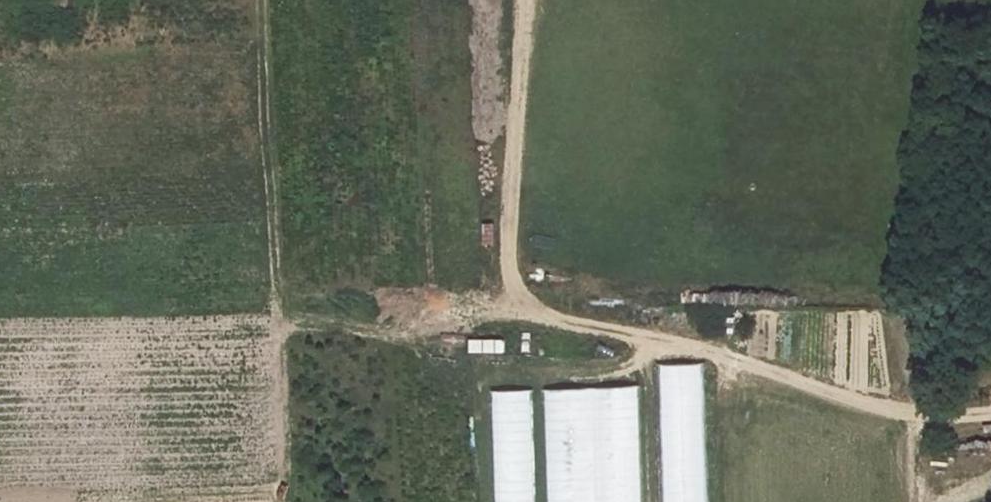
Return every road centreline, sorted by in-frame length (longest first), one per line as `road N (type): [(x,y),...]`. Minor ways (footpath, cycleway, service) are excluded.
road 1 (track): [(516,0),(512,302),(539,320),(717,354),(919,414)]

